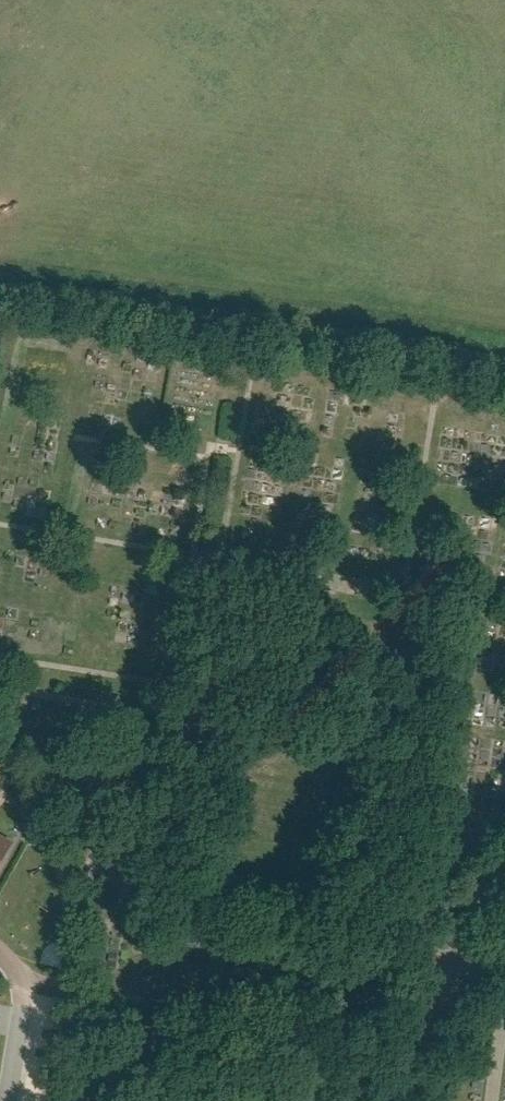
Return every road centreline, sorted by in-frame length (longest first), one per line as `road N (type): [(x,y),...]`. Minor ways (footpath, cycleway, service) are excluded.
road 1 (residential): [(12,1100),(31,984),(0,946)]

